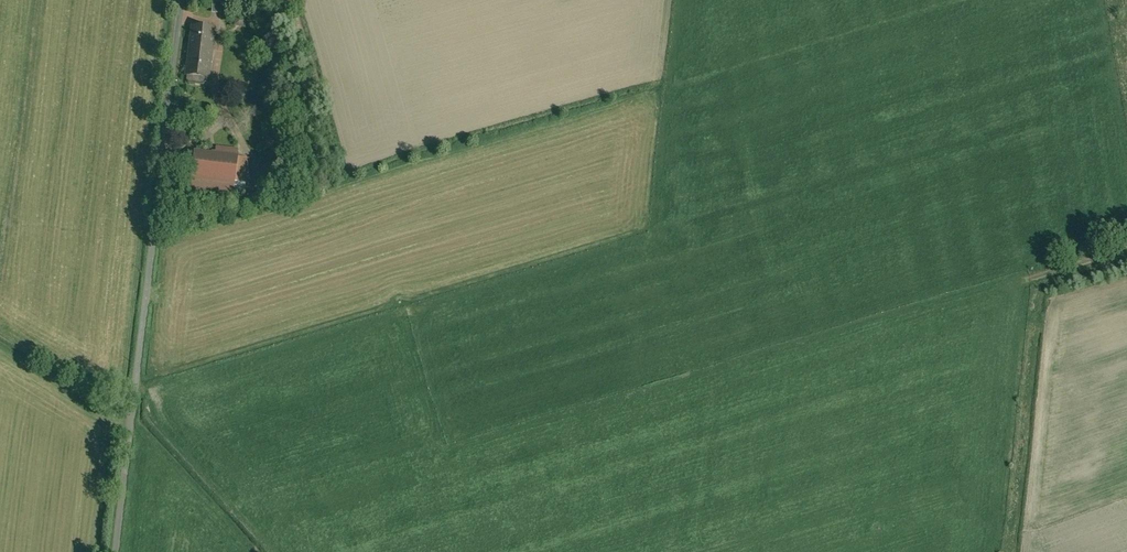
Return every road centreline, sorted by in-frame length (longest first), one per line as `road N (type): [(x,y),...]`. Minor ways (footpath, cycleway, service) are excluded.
road 1 (residential): [(119,551),(184,0)]

